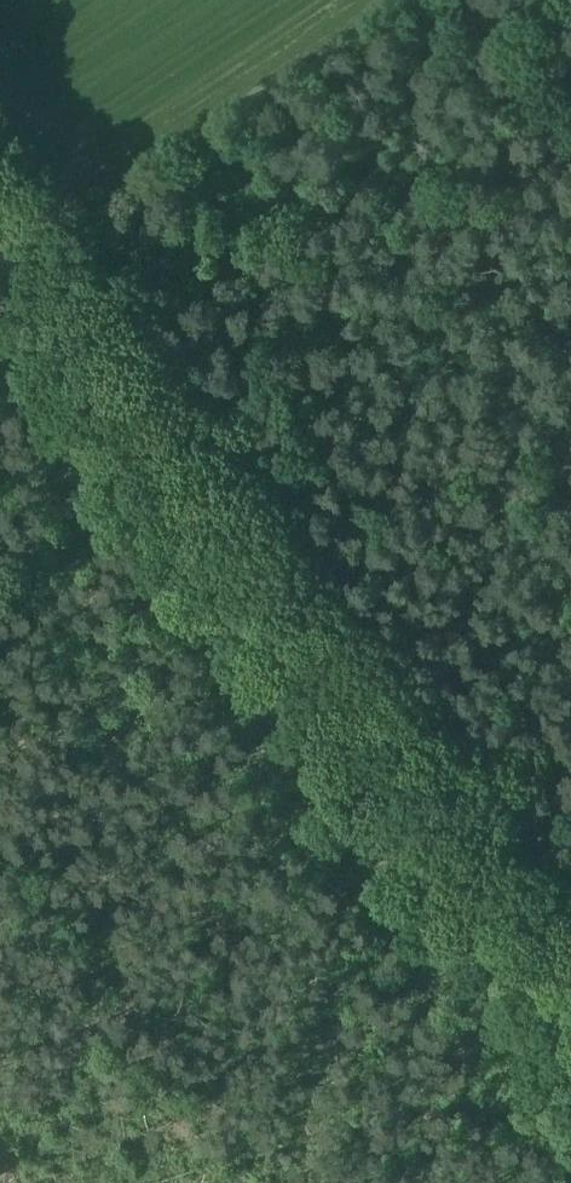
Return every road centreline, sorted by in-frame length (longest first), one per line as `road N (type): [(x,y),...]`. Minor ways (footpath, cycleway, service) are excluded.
road 1 (unclassified): [(570,999),(0,217)]

